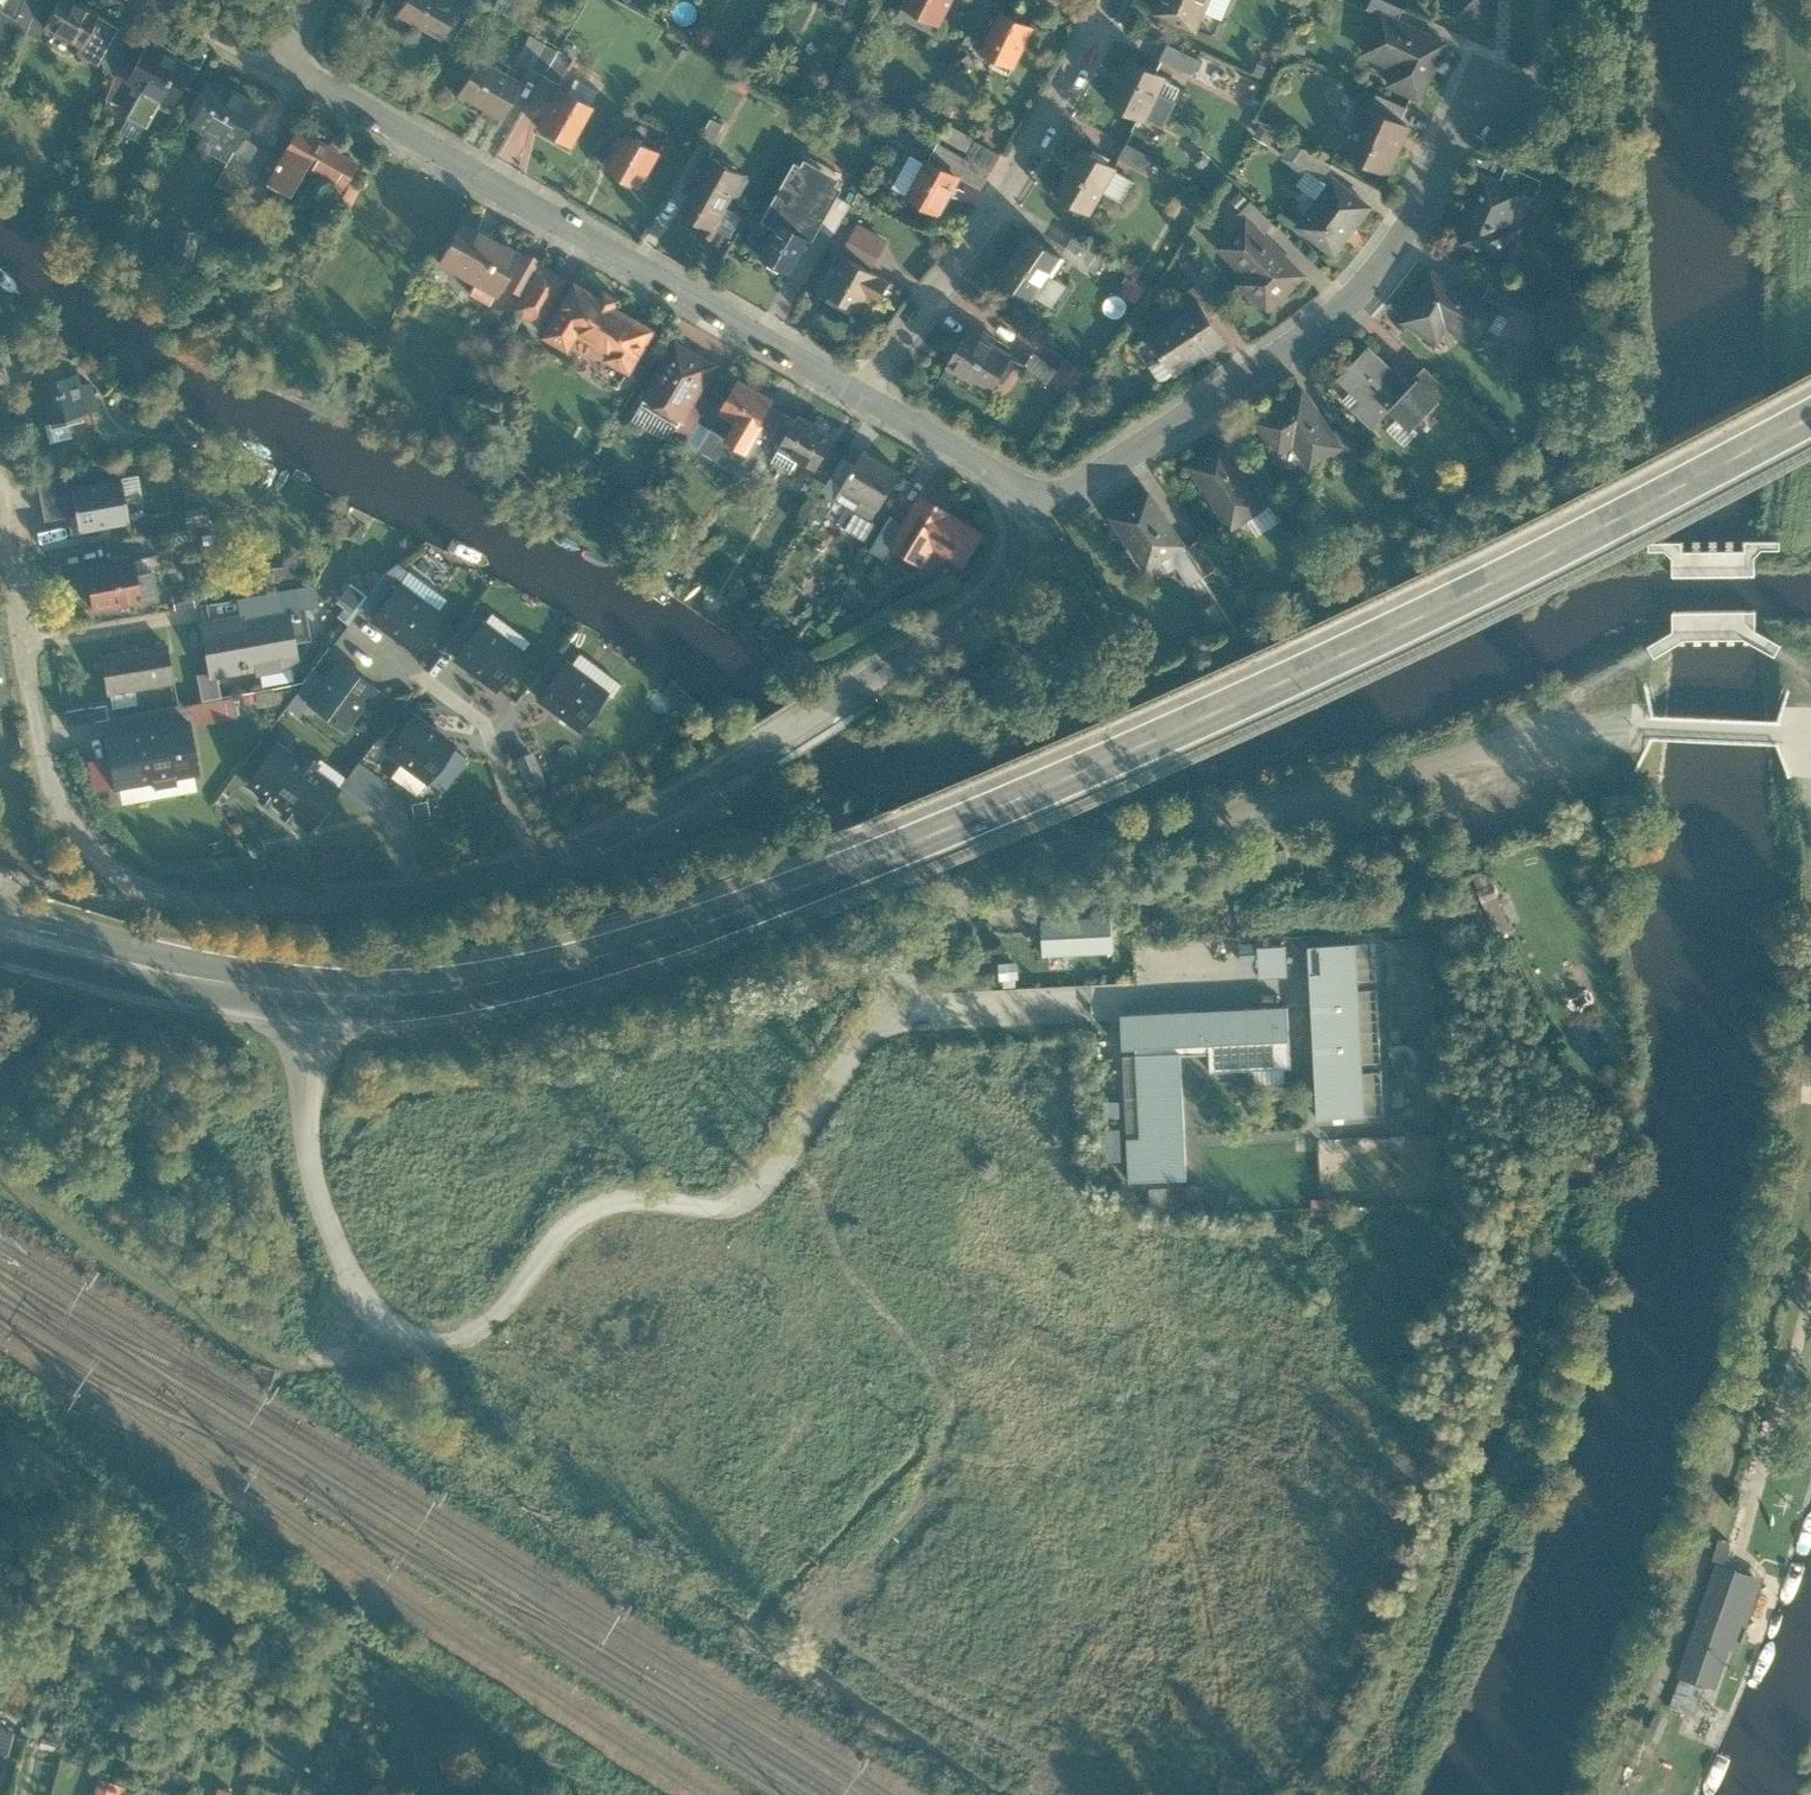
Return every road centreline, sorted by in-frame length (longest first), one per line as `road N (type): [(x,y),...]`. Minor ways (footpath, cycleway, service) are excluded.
road 1 (unclassified): [(302,995),(313,1177),(351,1279),(398,1329),(454,1339),(511,1296),(588,1211),(629,1202),(725,1208),(767,1189),(952,909),(997,869),(1477,744),(1647,729),(1810,734)]
road 2 (primary): [(302,995),(424,994),(532,974),(832,875),(1443,604),(1810,413)]
road 3 (residential): [(0,542),(41,764),(73,834),(134,887),(240,905),(462,884),(541,862),(675,803),(970,615),(1015,566),(1046,508)]
road 4 (residential): [(276,62),(864,394)]
road 5 (residential): [(1046,508),(1349,304),(1412,225),(1481,81)]
road 6 (track): [(0,1175),(220,1332),(273,1356),(304,1363),(359,1339),(383,1318)]
road 7 (residential): [(864,394),(1033,154),(1102,18)]
road 8 (primary): [(84,950),(302,995)]
road 9 (residential): [(864,394),(1046,508)]
road 10 (residential): [(163,0),(276,62)]

